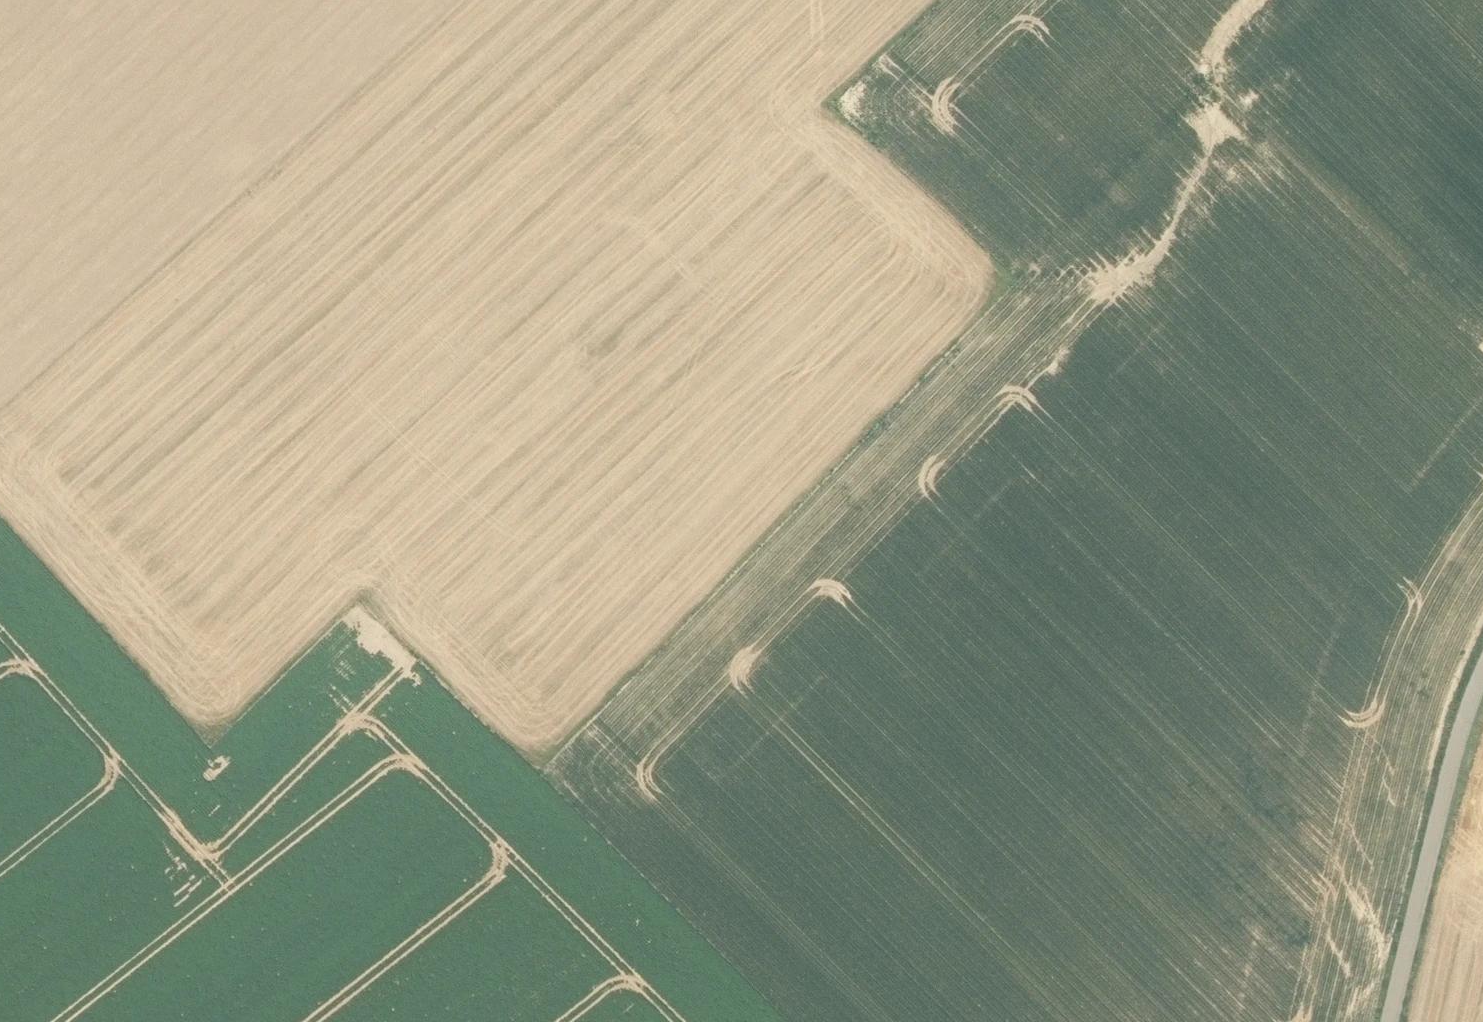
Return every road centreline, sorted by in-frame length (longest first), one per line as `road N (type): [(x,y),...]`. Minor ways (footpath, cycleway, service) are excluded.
road 1 (unclassified): [(1389,1021),(1451,762),(1482,671)]

